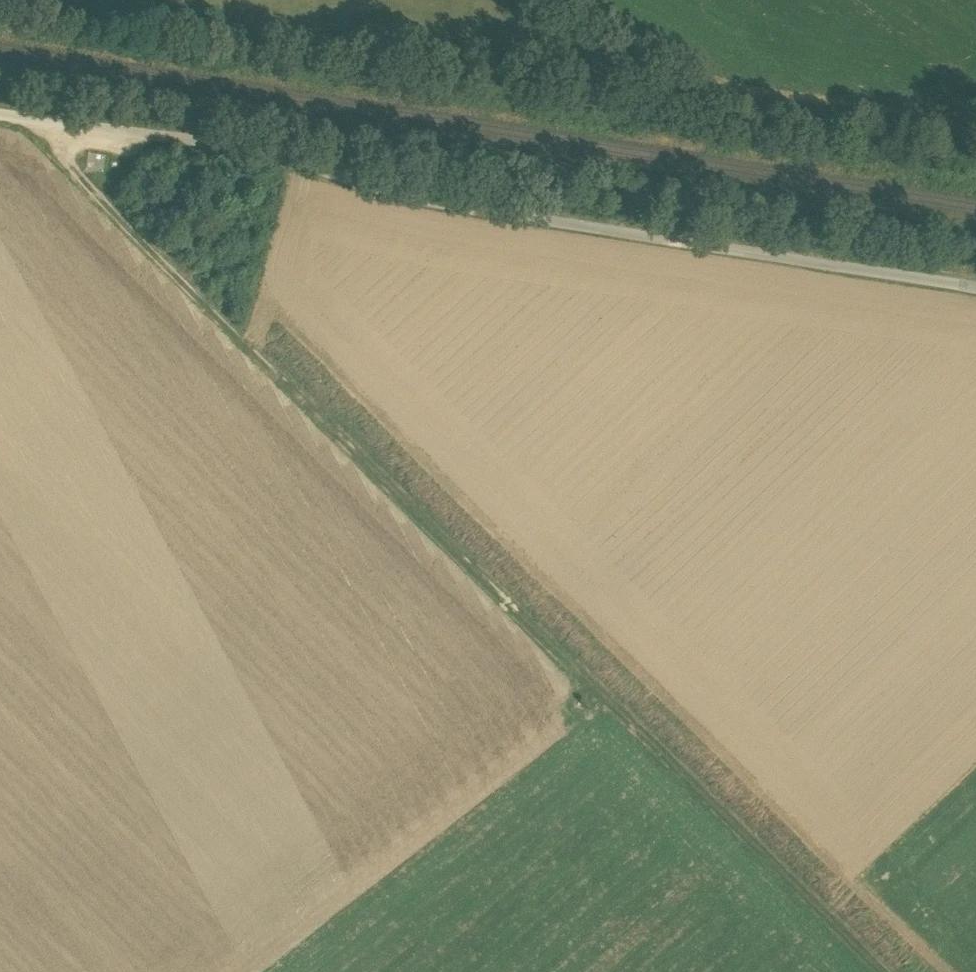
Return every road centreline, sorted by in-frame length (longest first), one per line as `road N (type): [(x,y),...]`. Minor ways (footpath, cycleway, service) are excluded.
road 1 (track): [(878,971),(33,125)]
road 2 (track): [(0,24),(136,48),(321,46),(747,120),(858,119),(975,146)]

